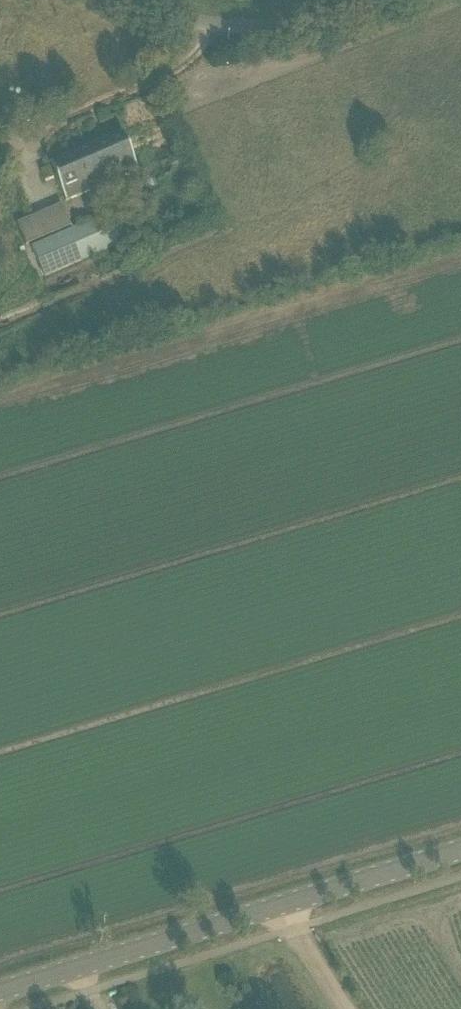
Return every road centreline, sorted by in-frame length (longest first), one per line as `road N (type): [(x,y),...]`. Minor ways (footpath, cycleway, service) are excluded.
road 1 (unclassified): [(0,990),(460,851)]
road 2 (unclassified): [(152,0),(186,16),(267,24),(347,0)]

